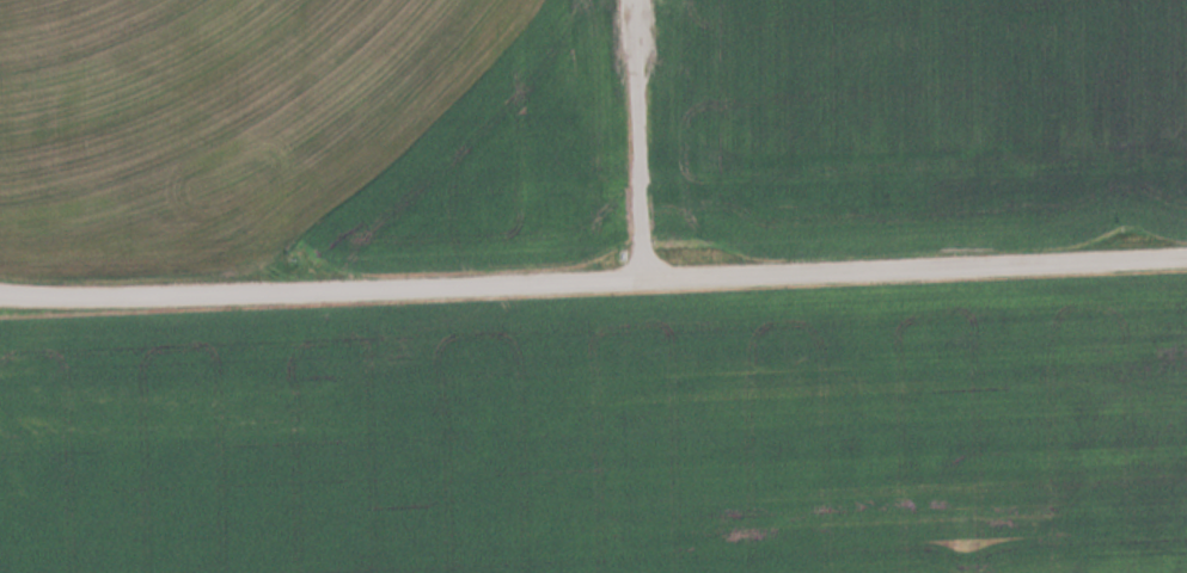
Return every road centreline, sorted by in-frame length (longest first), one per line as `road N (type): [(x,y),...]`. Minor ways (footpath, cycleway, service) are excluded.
road 1 (residential): [(1186,260),(189,297),(0,294)]

